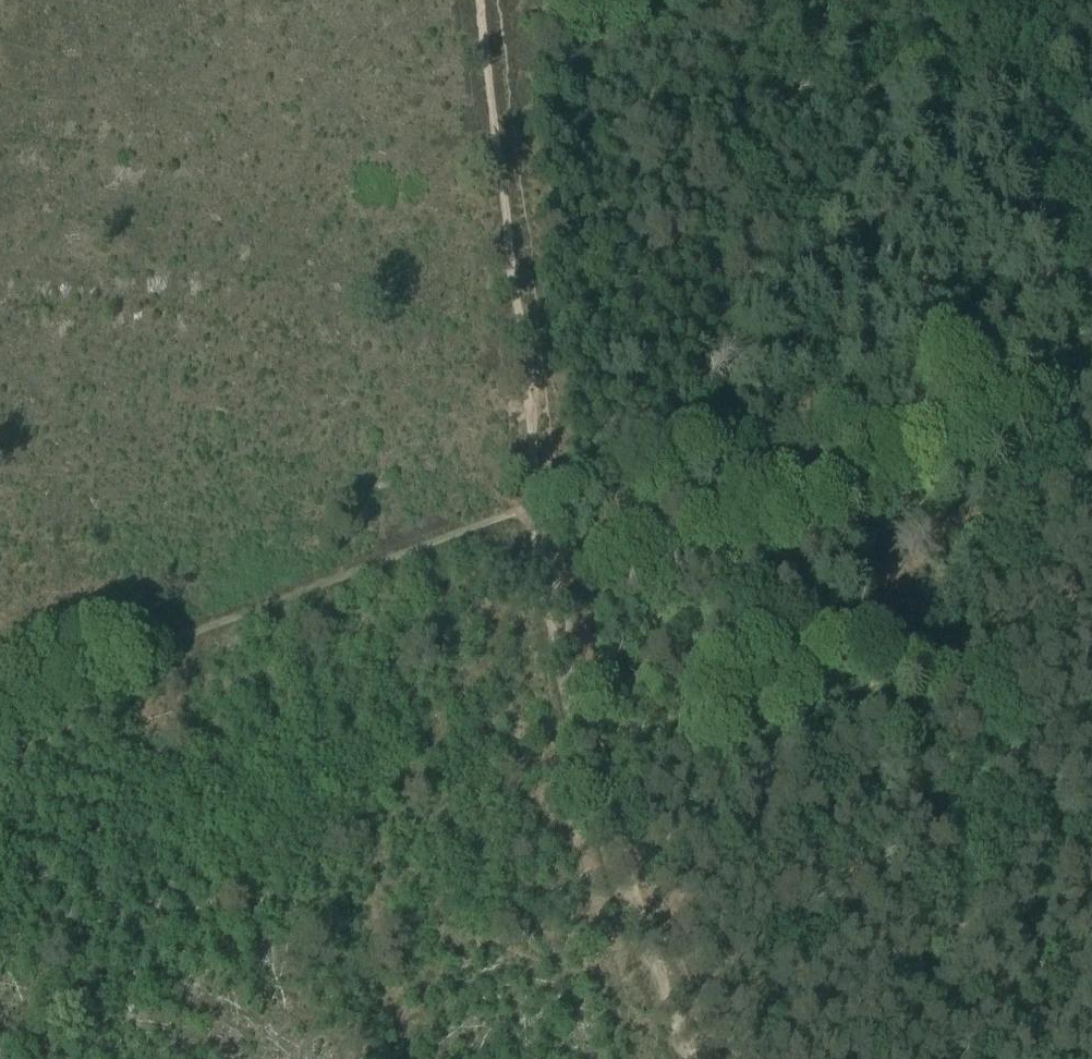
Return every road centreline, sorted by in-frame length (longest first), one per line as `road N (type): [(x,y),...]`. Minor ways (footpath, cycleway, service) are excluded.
road 1 (track): [(696,1058),(547,620),(532,505)]

